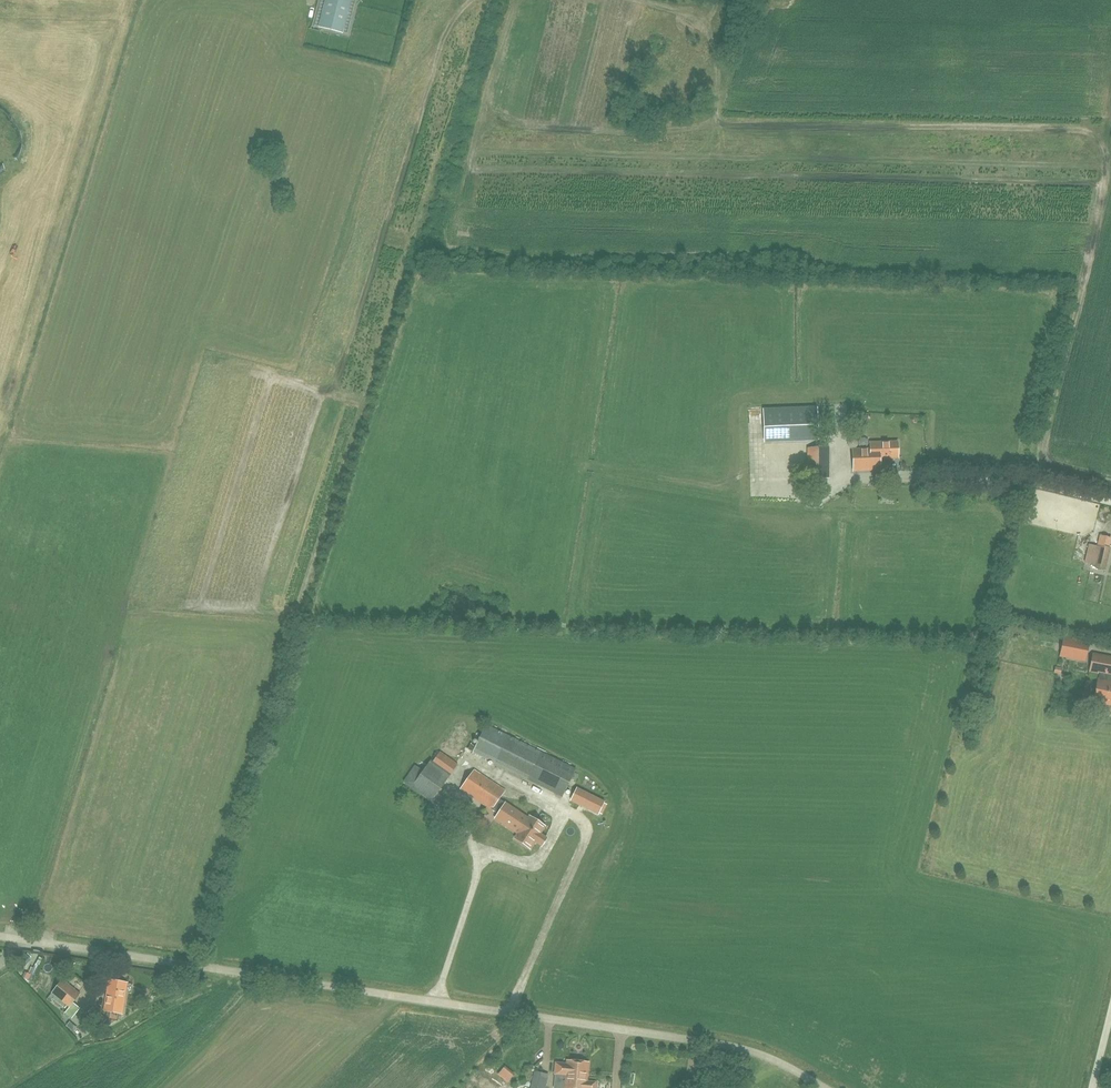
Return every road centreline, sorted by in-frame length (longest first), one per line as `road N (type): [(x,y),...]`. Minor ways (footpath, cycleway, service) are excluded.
road 1 (unclassified): [(823,1087),(766,1056),(724,1045),(0,936)]

